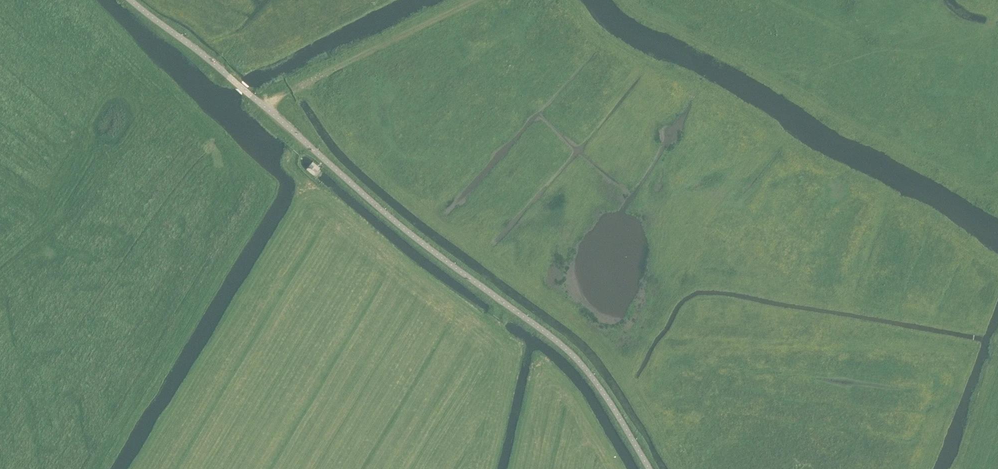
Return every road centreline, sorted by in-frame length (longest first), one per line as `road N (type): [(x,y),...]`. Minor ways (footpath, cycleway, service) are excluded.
road 1 (unclassified): [(648,468),(576,359),(437,255),(130,0)]
road 2 (track): [(995,10),(975,63),(876,47),(779,0)]
road 3 (track): [(265,108),(478,0)]

